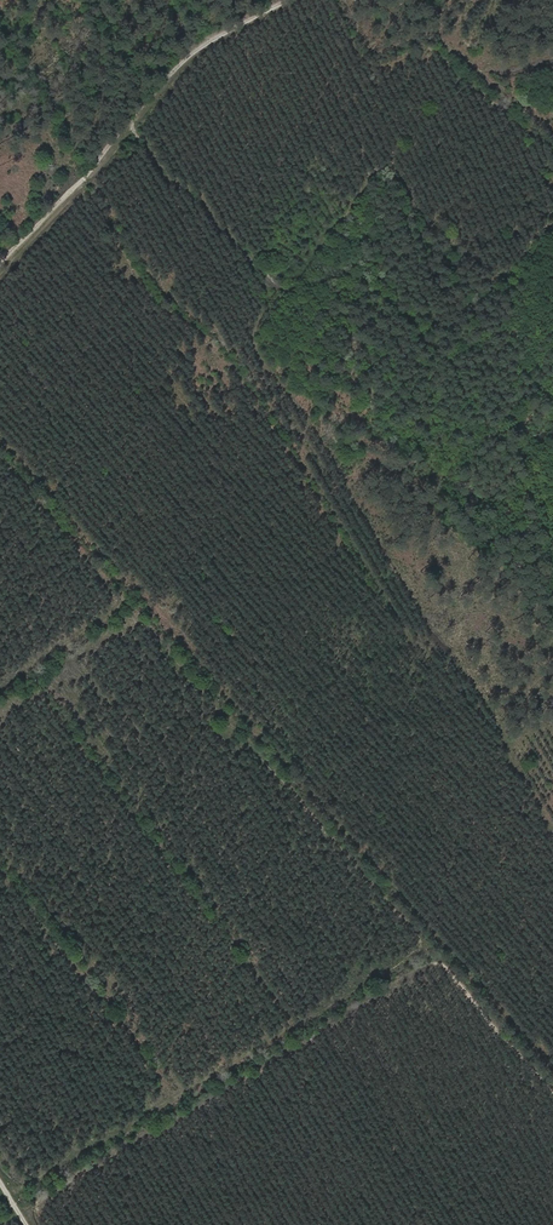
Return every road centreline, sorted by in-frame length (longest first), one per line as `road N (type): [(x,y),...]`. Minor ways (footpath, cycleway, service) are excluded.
road 1 (track): [(130,125),(166,178),(200,201),(217,230),(274,284),(294,291),(348,278),(445,357)]
road 2 (track): [(288,0),(187,56),(63,206),(0,264)]

